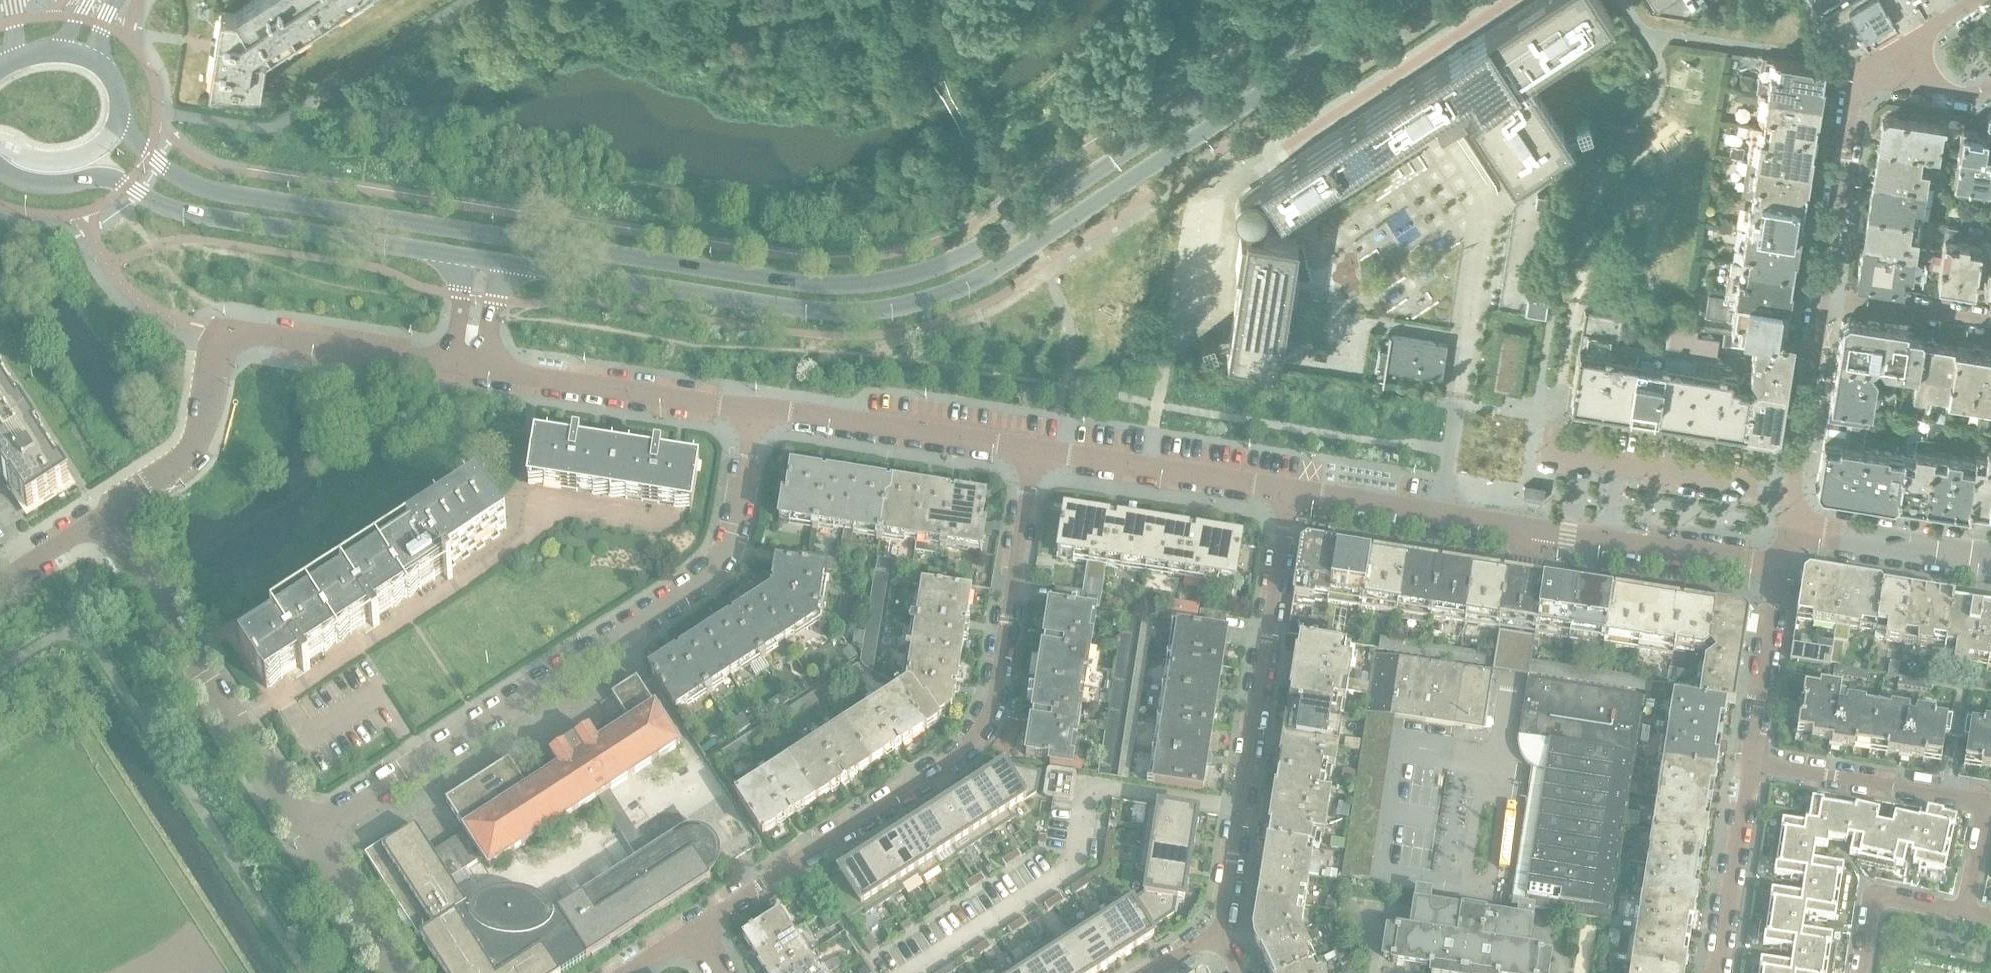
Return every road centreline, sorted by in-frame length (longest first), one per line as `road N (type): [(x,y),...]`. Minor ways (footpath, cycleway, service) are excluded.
road 1 (secondary): [(1358,0),(1000,235),(933,268),(855,283),(809,284),(209,190),(165,168),(117,121),(114,88),(91,57)]
road 2 (secondary): [(485,261),(795,309),(915,304),(987,276),(1404,0)]
road 3 (residential): [(308,833),(702,581),(733,539),(754,405)]
road 4 (residential): [(693,929),(968,750),(985,726),(1002,668),(1034,448)]
road 5 (secondary): [(0,167),(42,183),(108,176),(180,212),(485,261)]
road 6 (residential): [(1294,490),(1755,562),(1781,555)]
road 7 (residential): [(102,516),(190,456),(222,332),(469,363)]
road 8 (residential): [(1216,926),(1232,880),(1294,490)]
road 9 (residential): [(102,516),(308,833)]
road 10 (residential): [(469,363),(754,405)]
road 11 (residential): [(754,405),(1034,448)]
road 12 (residential): [(1034,448),(1294,490)]
road 13 (residential): [(1990,801),(1749,760)]
road 14 (residential): [(1785,526),(1822,294)]
road 15 (residential): [(1822,294),(1853,103),(1872,77)]
road 16 (residential): [(1749,760),(1716,972)]
road 17 (residential): [(1785,526),(1990,562)]
road 18 (residential): [(1781,555),(1749,760)]
road 19 (residential): [(1968,915),(1873,894),(1860,972)]
road 20 (residential): [(1822,294),(1990,322)]
road 21 (residential): [(308,833),(394,972)]
road 22 (residential): [(1982,0),(1872,77)]
road 23 (residential): [(1872,77),(1967,98),(1990,87)]
road 24 (residential): [(0,583),(102,516)]

